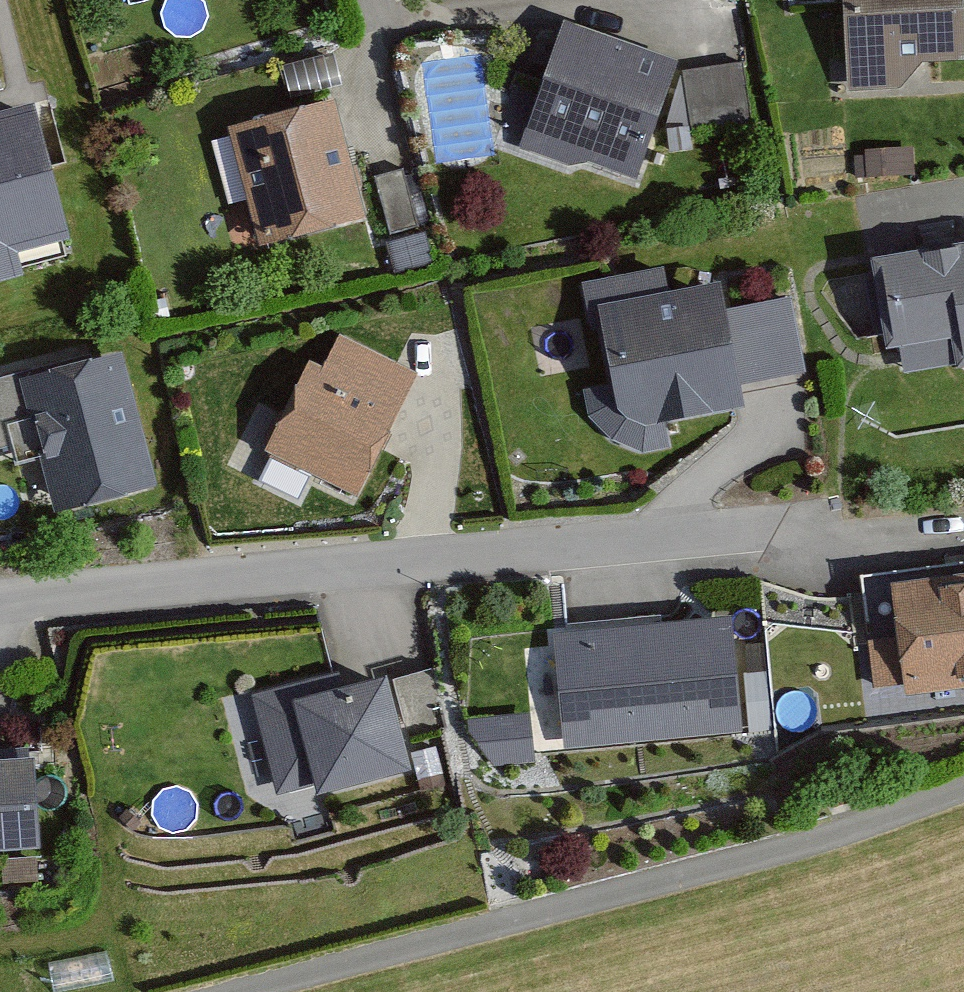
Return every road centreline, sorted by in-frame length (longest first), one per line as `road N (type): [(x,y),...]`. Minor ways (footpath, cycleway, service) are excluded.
road 1 (residential): [(0,616),(60,595),(776,526)]
road 2 (track): [(287,991),(963,797)]
road 3 (residential): [(369,29),(621,0)]

